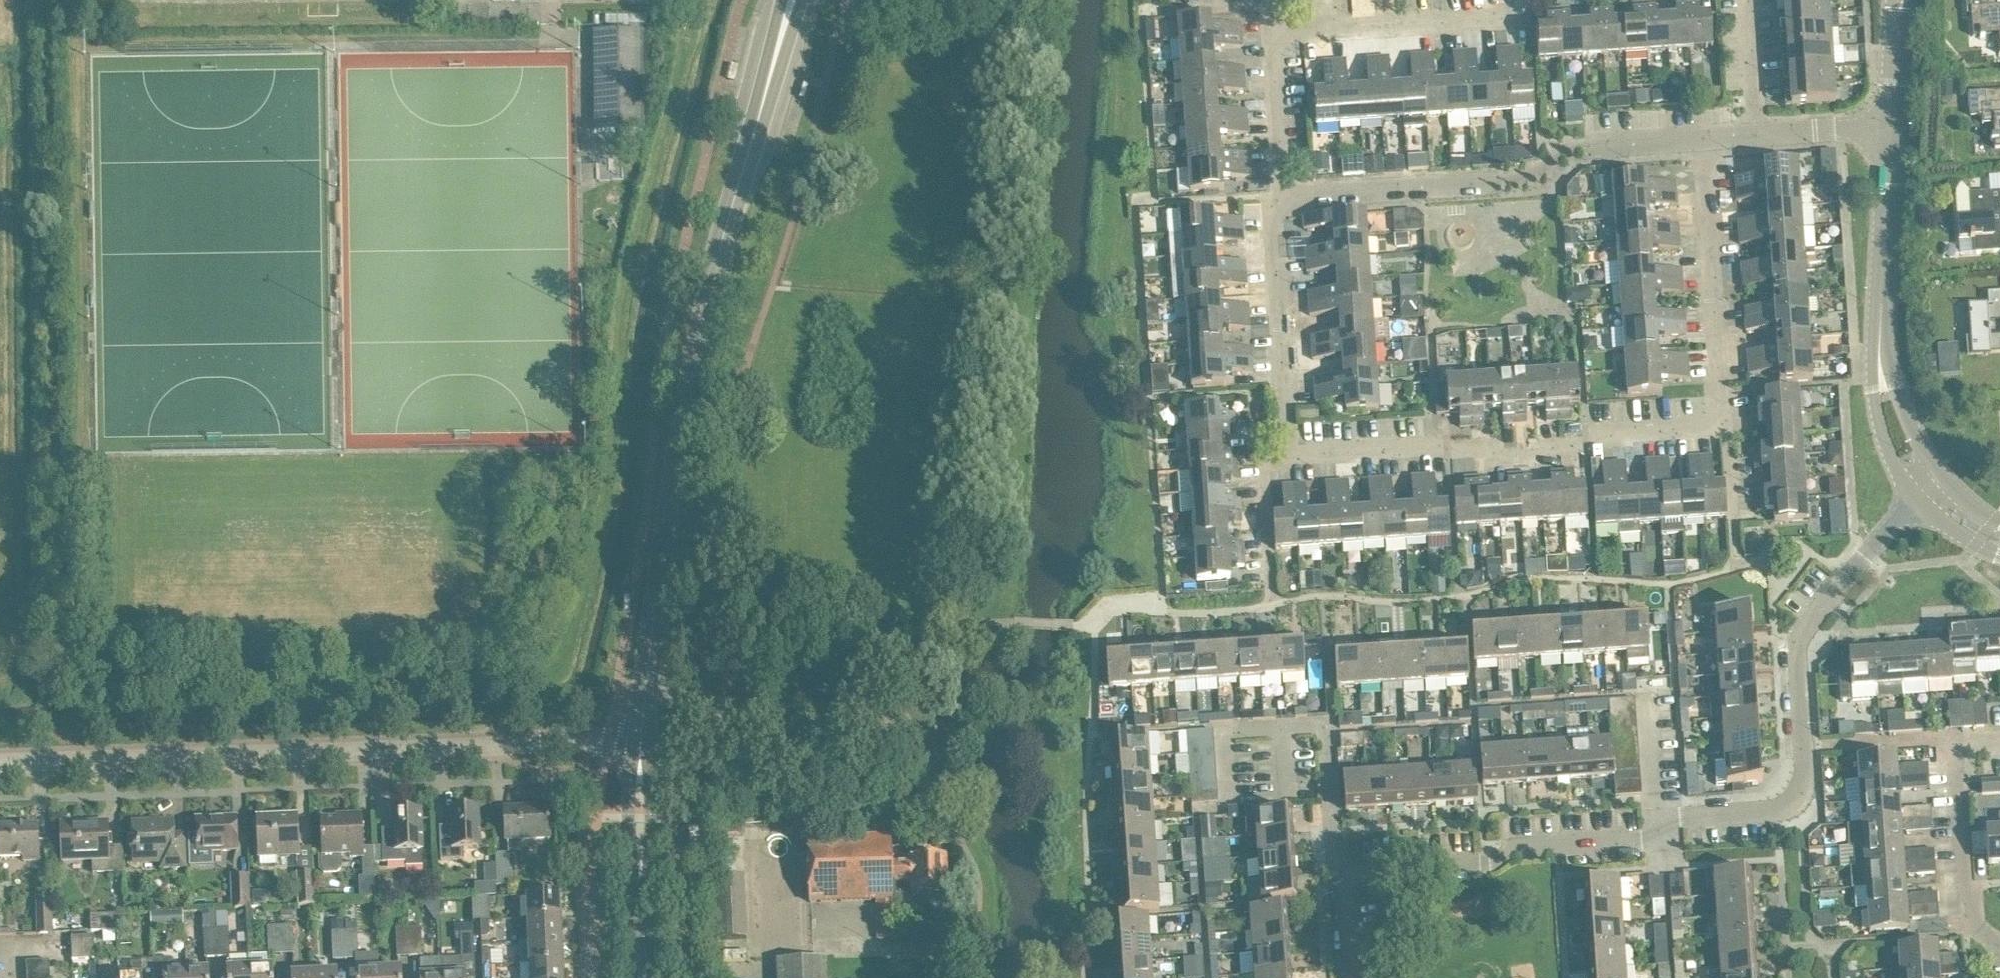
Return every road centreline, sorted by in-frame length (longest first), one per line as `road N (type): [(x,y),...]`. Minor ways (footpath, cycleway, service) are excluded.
road 1 (residential): [(1350,977),(1344,906),(1353,881),(1378,869),(1484,859),(1513,845),(1638,842),(1685,816),(1775,810),(1798,798),(1807,775),(1797,641),(1925,483)]
road 2 (residential): [(1286,456),(1434,445),(1510,457),(1629,431),(1723,425),(1703,139)]
road 3 (tertiary): [(644,688),(713,266),(793,0)]
road 4 (unclassified): [(495,745),(0,763)]
road 5 (residential): [(929,836),(927,756),(909,731),(724,729),(694,700),(644,688)]
road 6 (unclassified): [(1925,483),(1900,446),(1879,358),(1891,126)]
road 7 (residential): [(1274,196),(1524,179),(1566,150)]
road 8 (residential): [(1274,196),(1286,456)]
road 9 (residential): [(1999,947),(1973,921),(1964,884),(1953,736)]
road 10 (residential): [(1526,0),(1474,19),(1347,28)]
road 11 (tertiary): [(642,741),(629,810),(642,915)]
road 12 (tertiary): [(642,915),(651,810),(642,741)]
road 13 (residential): [(1270,31),(1279,162),(1274,196)]
road 14 (unclassified): [(495,745),(642,741)]
road 15 (residential): [(1566,150),(1703,139)]
road 16 (residential): [(1758,134),(1749,0)]
road 17 (residential): [(1758,134),(1891,126)]
road 18 (unclassified): [(1891,126),(1898,0)]

